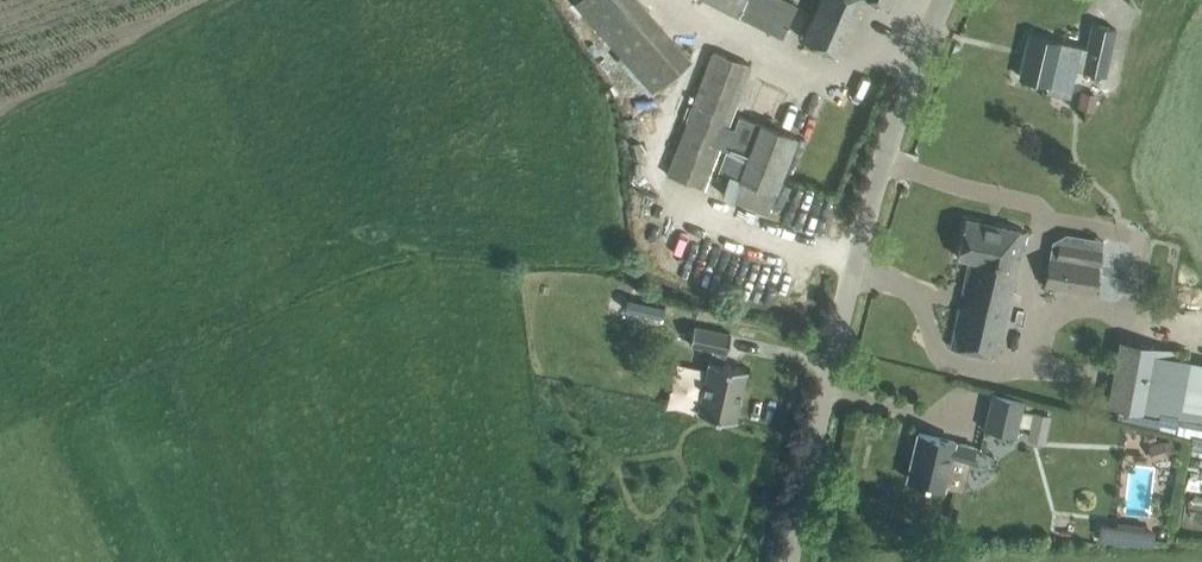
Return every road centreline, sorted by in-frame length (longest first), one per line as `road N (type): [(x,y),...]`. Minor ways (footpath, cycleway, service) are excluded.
road 1 (unclassified): [(787,561),(869,197),(945,0)]

